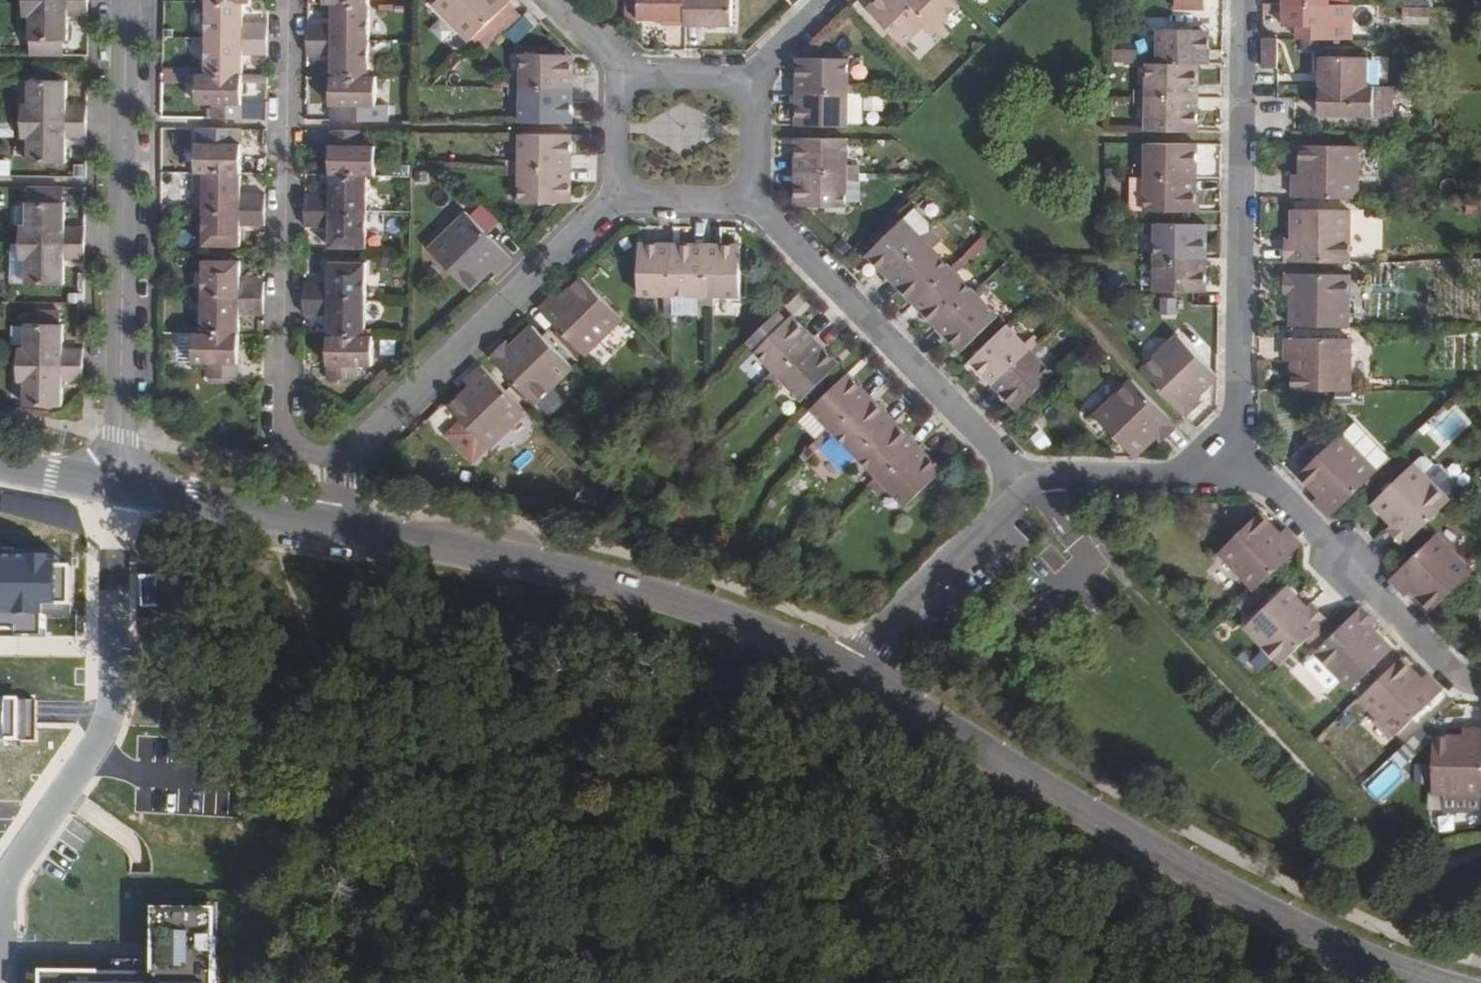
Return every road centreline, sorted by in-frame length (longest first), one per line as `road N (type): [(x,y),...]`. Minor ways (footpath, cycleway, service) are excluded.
road 1 (tertiary): [(853,675),(1233,896),(1425,982)]
road 2 (tertiary): [(334,526),(626,587),(743,624),(853,675)]
road 3 (residential): [(125,0),(118,488)]
road 4 (residential): [(0,933),(8,879),(108,721),(118,488)]
road 5 (residential): [(619,197),(344,461),(334,526)]
road 6 (residential): [(1224,439),(1236,427),(1244,0)]
road 7 (residential): [(1027,483),(751,199)]
road 8 (residential): [(1480,687),(1224,439)]
road 9 (residential): [(853,675),(882,627),(1027,483)]
road 10 (tertiary): [(118,488),(334,526)]
road 11 (residential): [(1027,483),(1182,477),(1224,439)]
road 12 (residential): [(753,78),(620,76)]
road 13 (residential): [(619,197),(751,199)]
road 14 (residential): [(751,199),(753,78)]
road 15 (residential): [(620,76),(619,197)]

